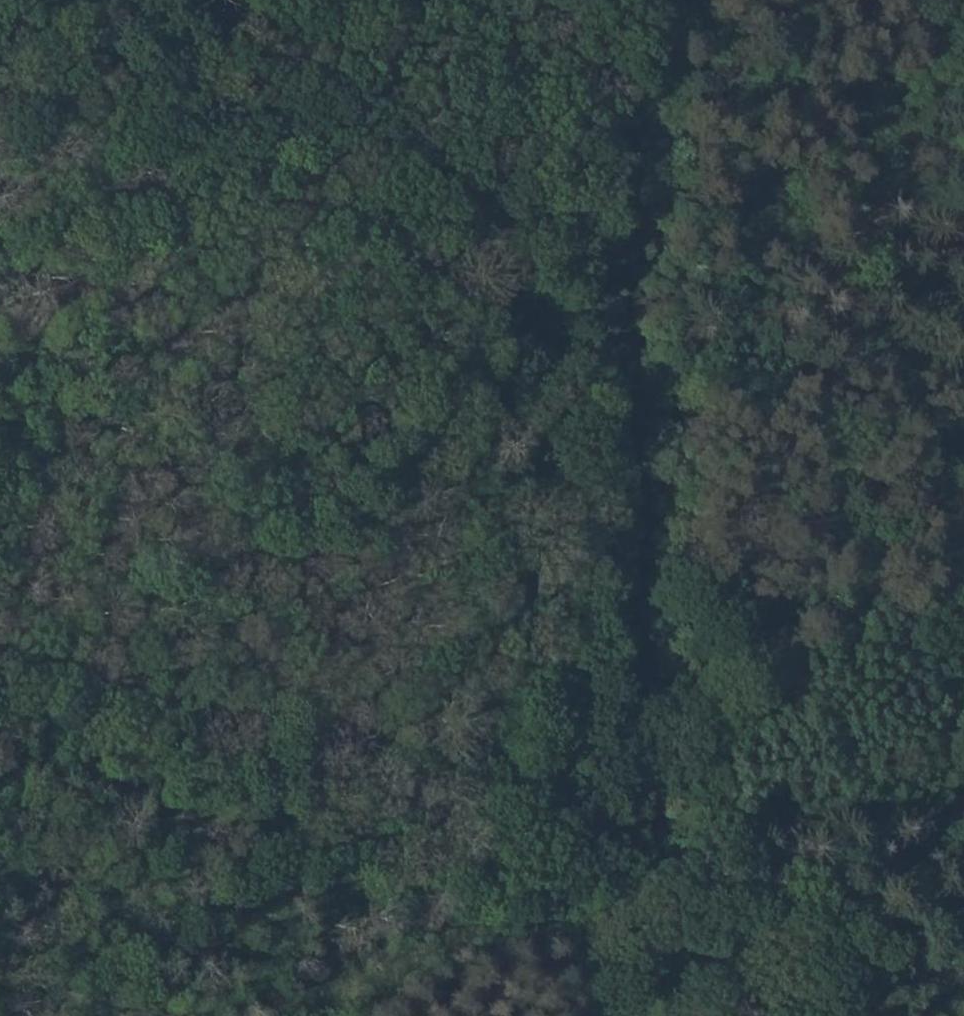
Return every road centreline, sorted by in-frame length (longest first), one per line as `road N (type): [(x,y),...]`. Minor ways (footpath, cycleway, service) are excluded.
road 1 (track): [(724,938),(498,918),(367,947),(279,1015)]
road 2 (track): [(963,985),(724,938),(641,954),(592,1015)]
road 3 (track): [(963,973),(864,886),(805,796)]

